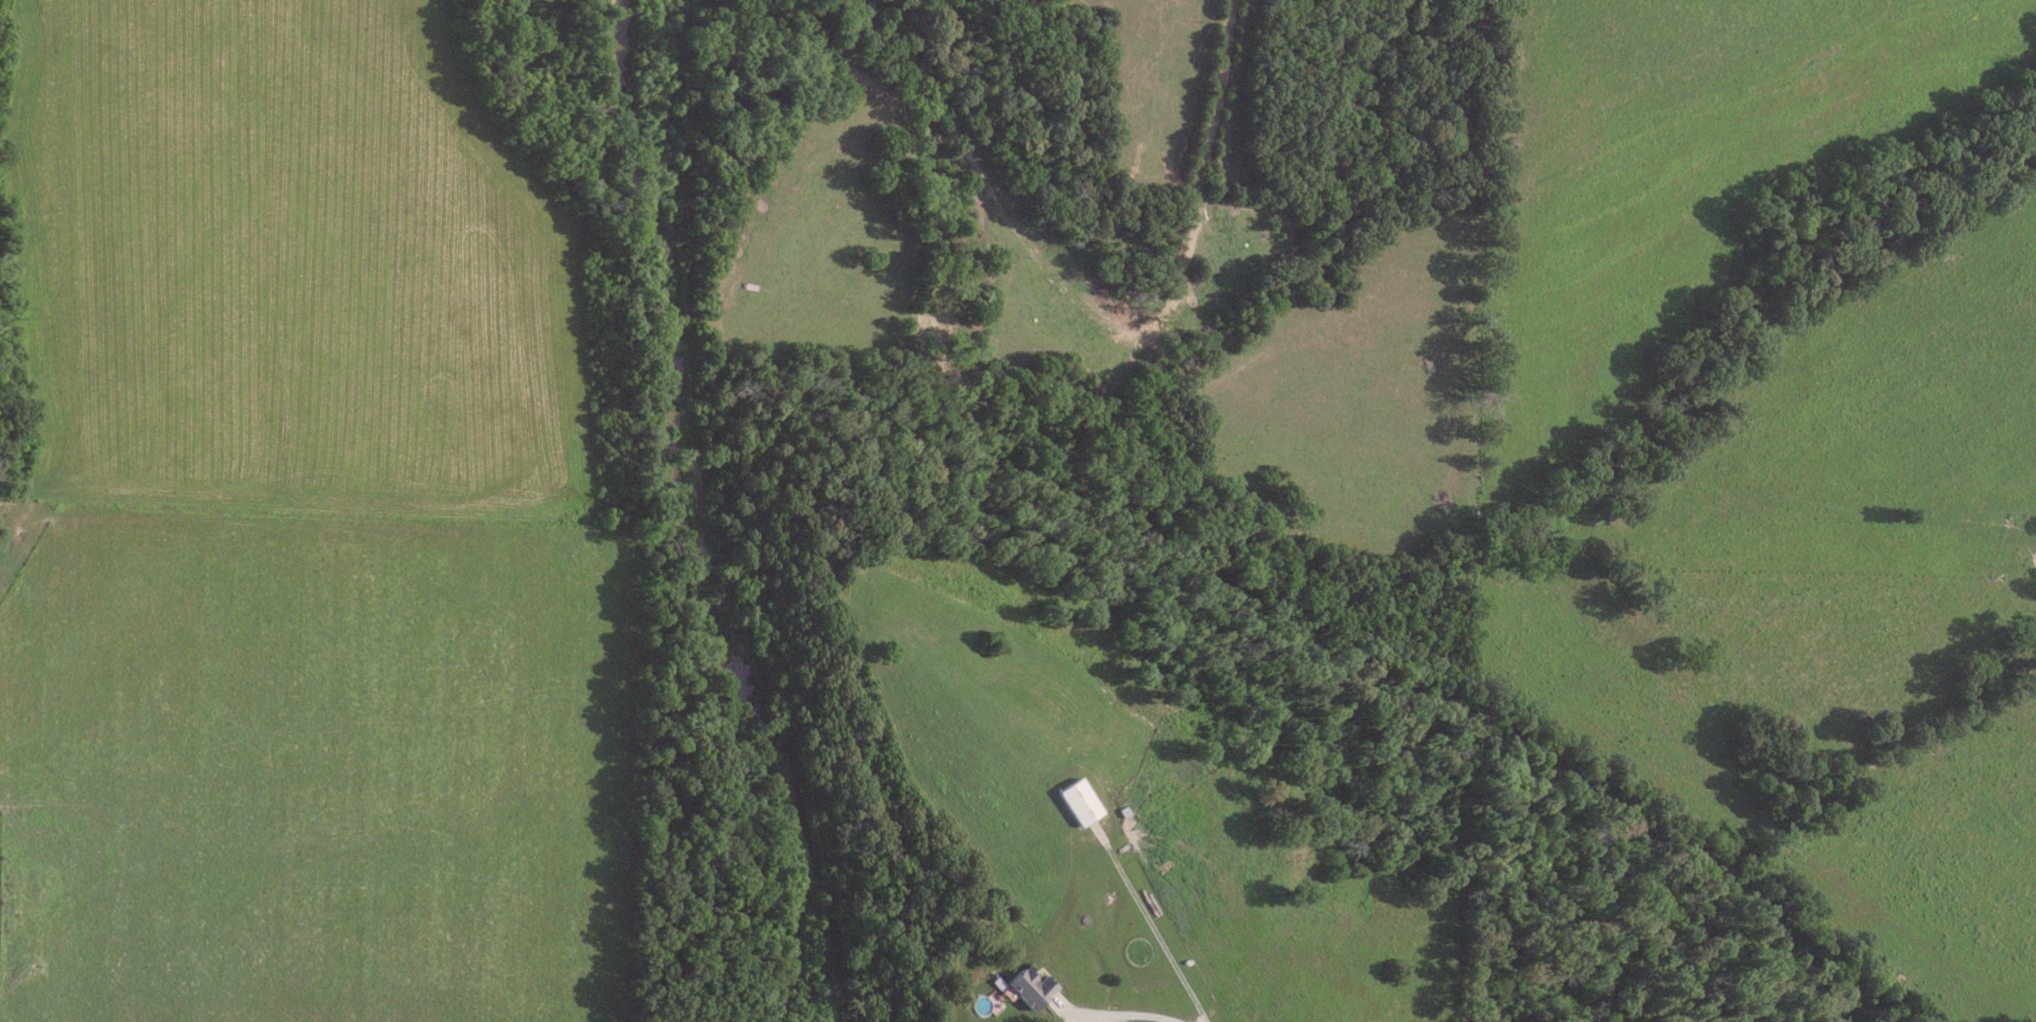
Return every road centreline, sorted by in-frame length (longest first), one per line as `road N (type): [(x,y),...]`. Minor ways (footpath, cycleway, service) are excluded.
road 1 (residential): [(1141,314),(1227,0)]

